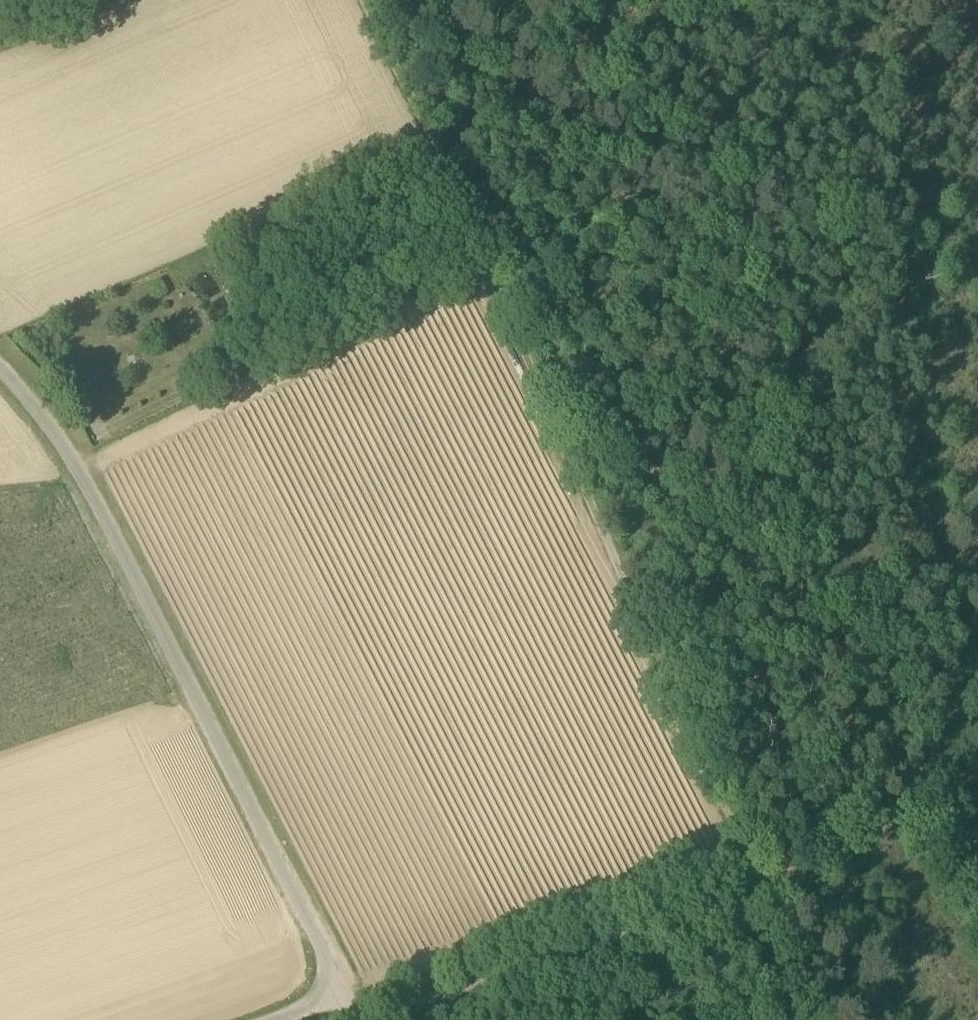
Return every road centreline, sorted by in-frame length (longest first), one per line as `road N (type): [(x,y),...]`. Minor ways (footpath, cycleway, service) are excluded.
road 1 (track): [(366,0),(750,866)]
road 2 (unclassified): [(349,1002),(86,479),(0,363)]
road 3 (unclassified): [(349,1002),(377,1015),(750,866)]

